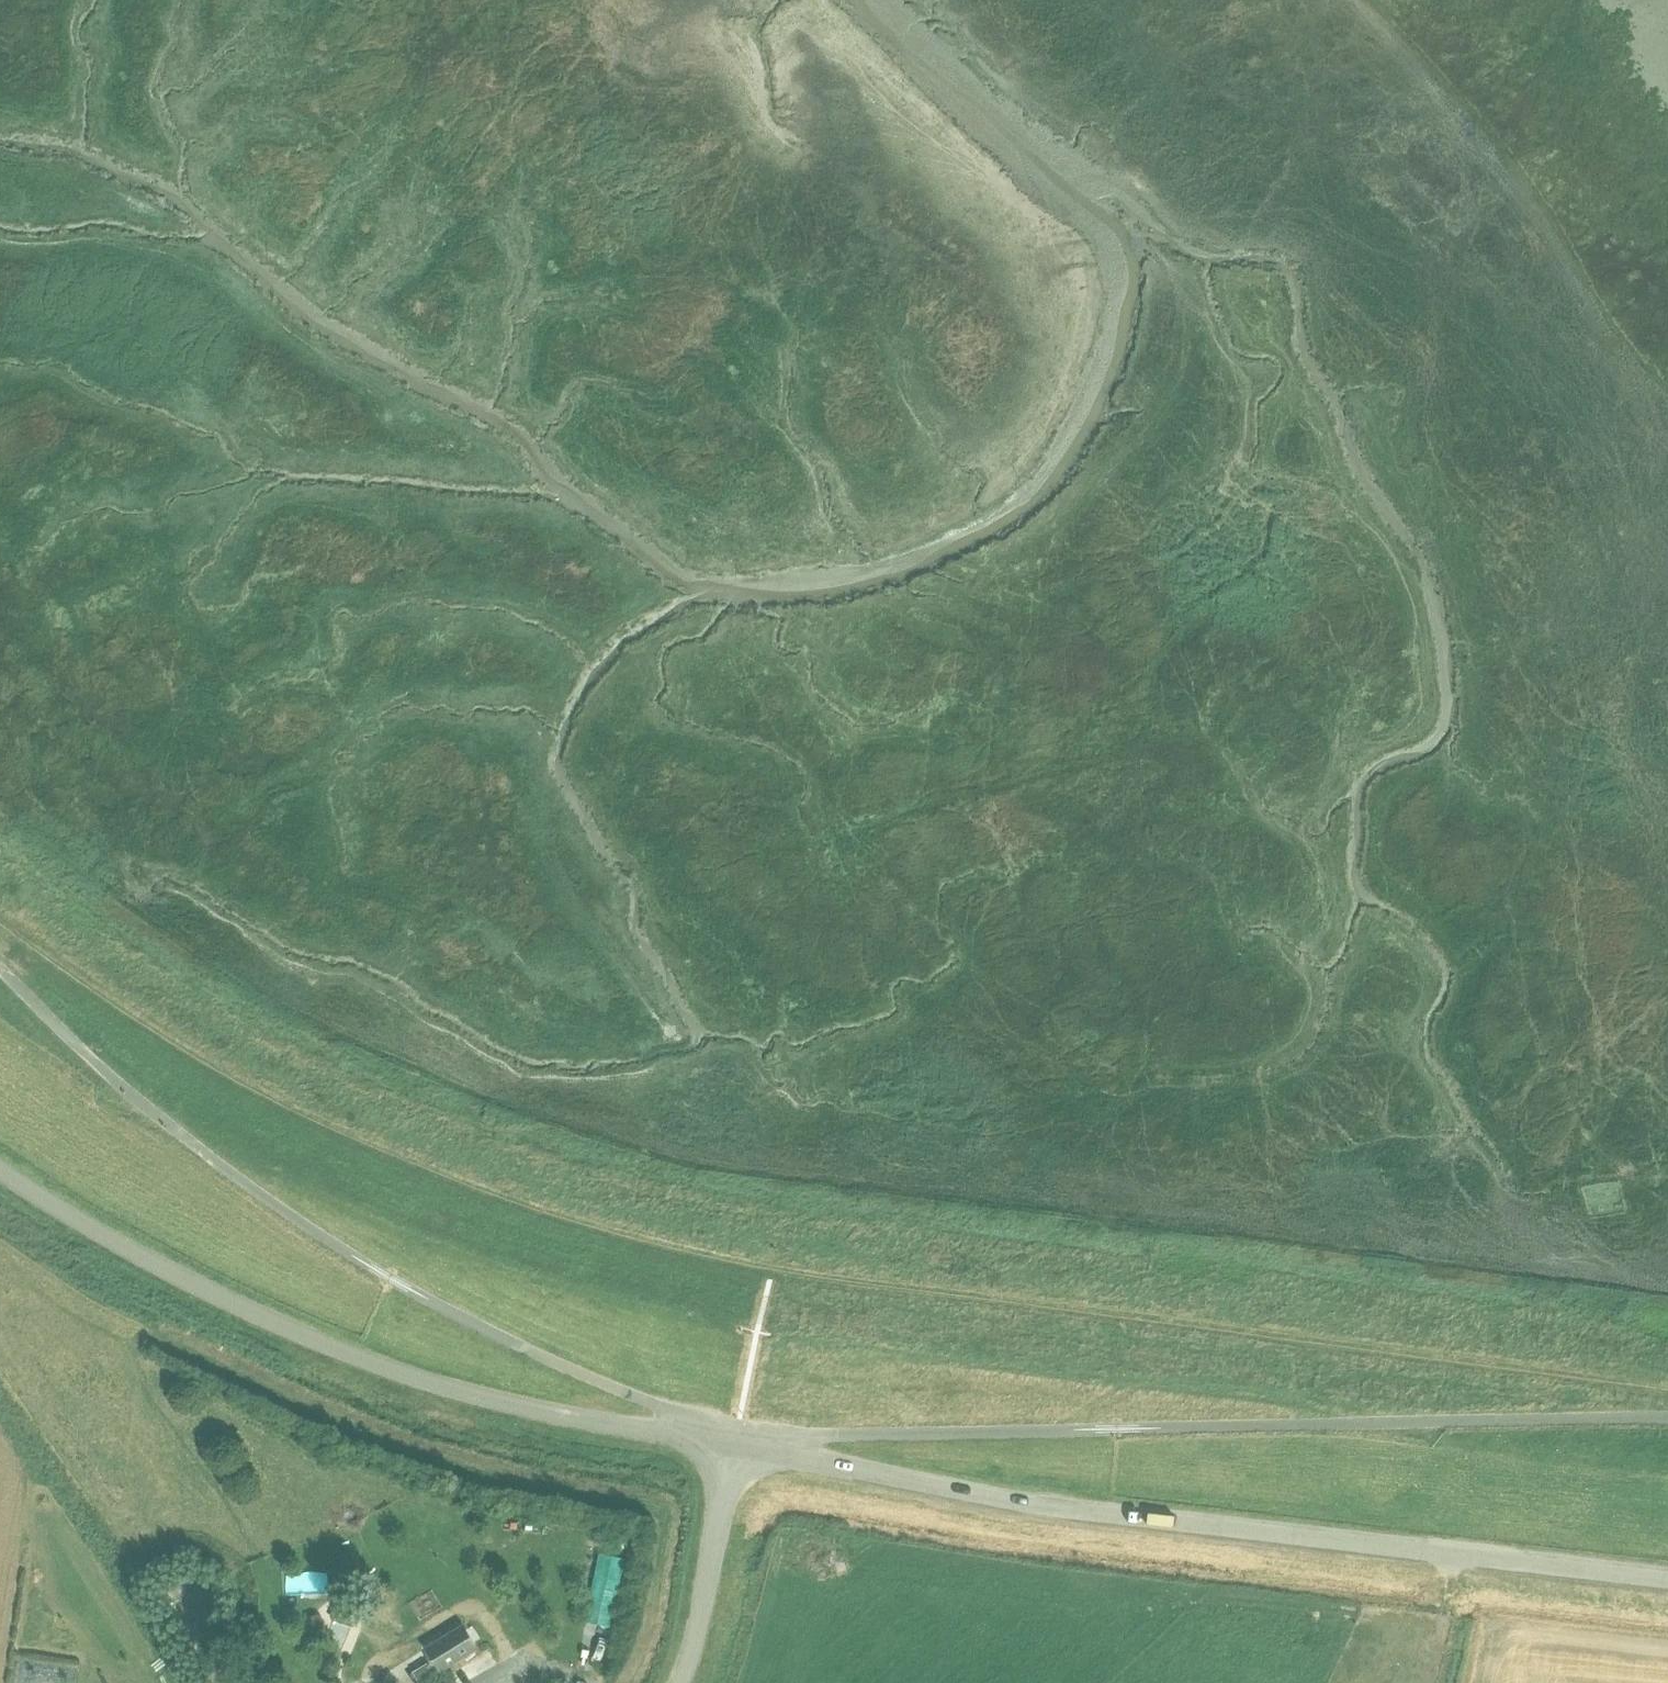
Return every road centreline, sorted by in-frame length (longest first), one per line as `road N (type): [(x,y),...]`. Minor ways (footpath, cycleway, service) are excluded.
road 1 (track): [(1667,1385),(772,1269),(542,1216),(335,1130),(0,960)]
road 2 (unclassified): [(1667,1578),(1082,1510),(734,1446)]
road 3 (unclassified): [(734,1446),(485,1401),(334,1352),(101,1234),(0,1169)]
road 4 (unclassified): [(680,1682),(734,1446)]

